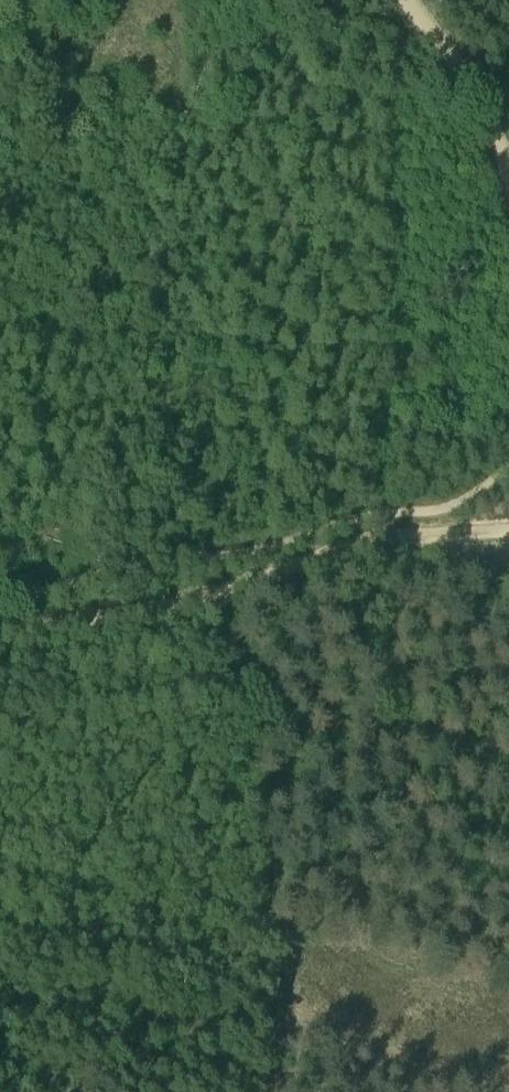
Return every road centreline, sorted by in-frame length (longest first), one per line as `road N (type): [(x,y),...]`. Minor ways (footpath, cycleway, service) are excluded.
road 1 (track): [(508,525),(383,537),(165,605),(0,630)]
road 2 (track): [(508,179),(485,104),(408,0)]

